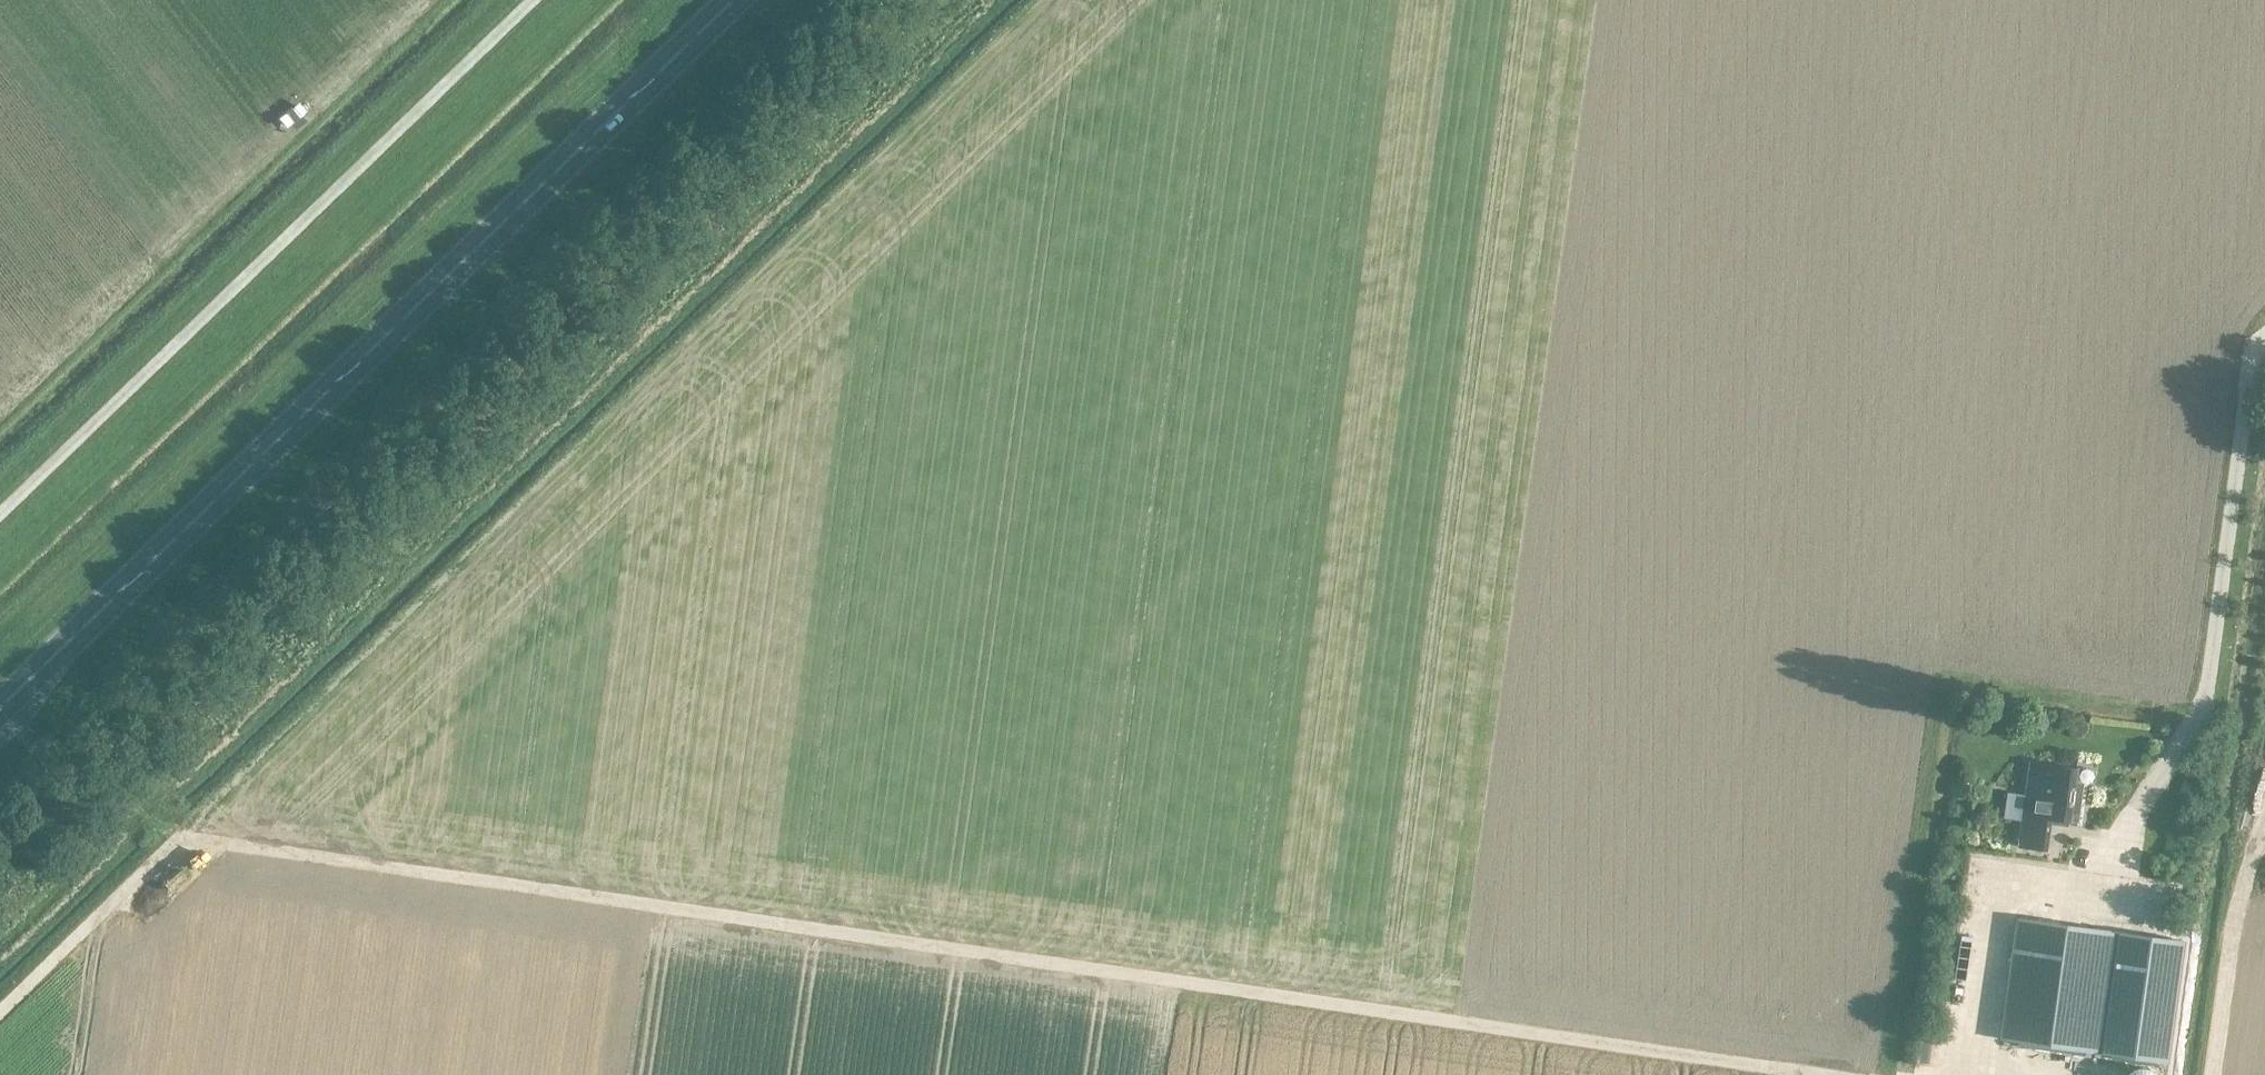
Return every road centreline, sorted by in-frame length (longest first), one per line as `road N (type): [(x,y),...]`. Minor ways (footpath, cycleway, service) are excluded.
road 1 (trunk): [(0,710),(736,0)]

